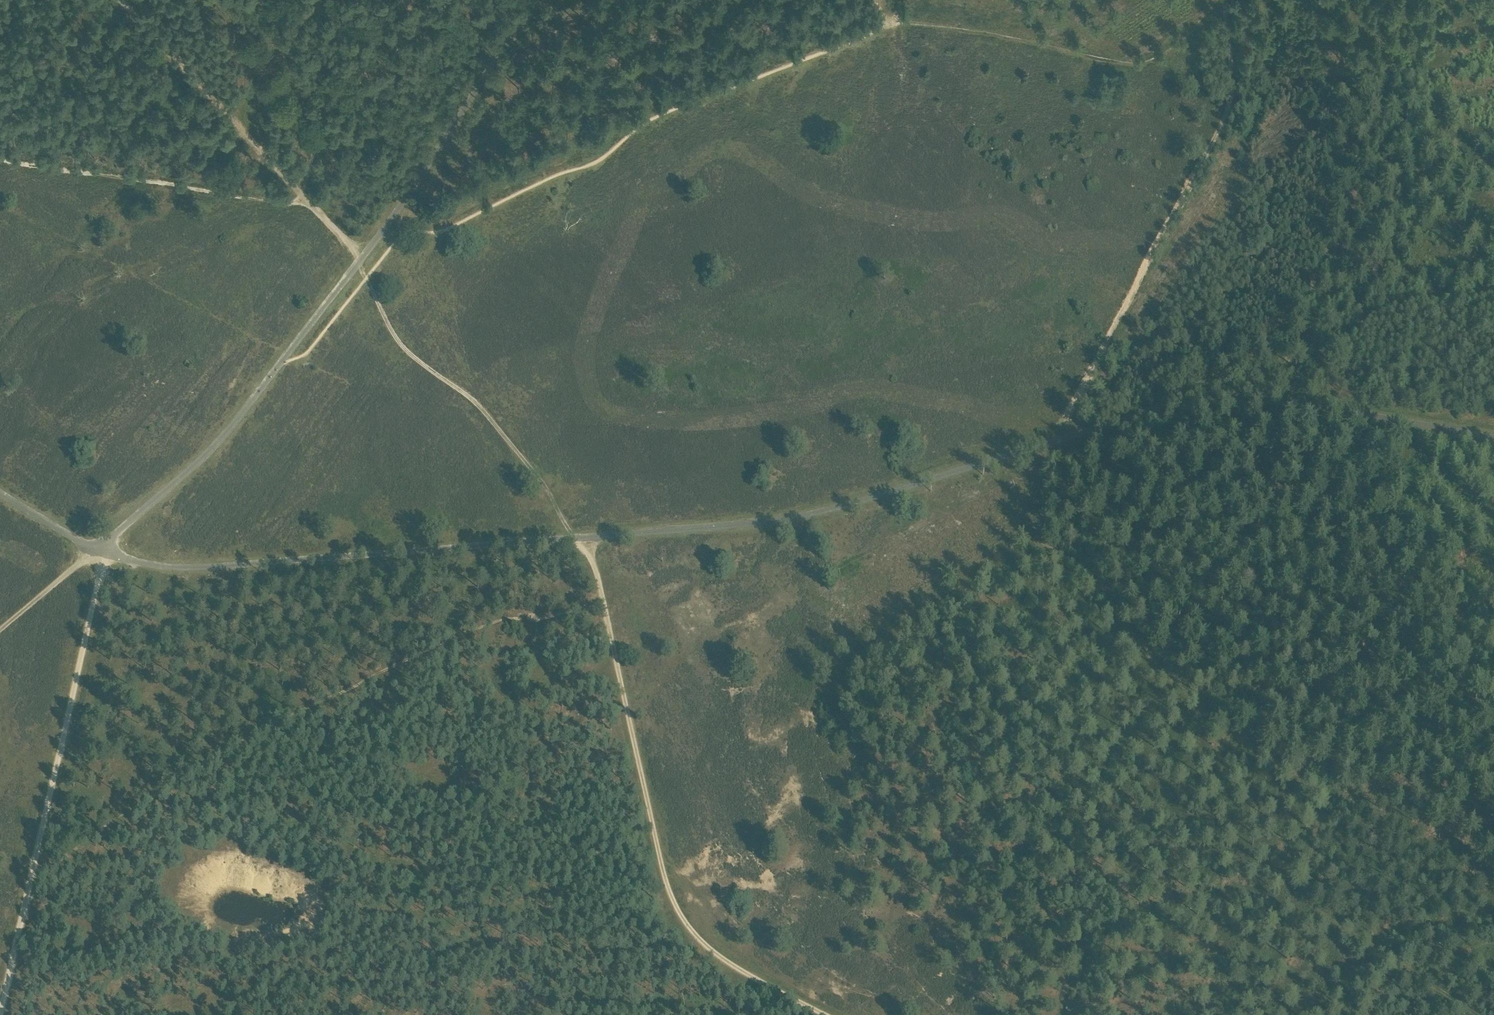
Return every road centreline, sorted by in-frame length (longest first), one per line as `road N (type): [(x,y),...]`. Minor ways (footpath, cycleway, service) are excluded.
road 1 (track): [(1493,437),(1241,394),(1189,395),(794,518),(217,566),(159,565),(99,549)]
road 2 (track): [(601,599),(659,858),(683,921),(743,971),(831,1014)]
road 3 (track): [(880,22),(1134,64),(1182,41),(1217,0)]
road 4 (track): [(29,880),(99,549)]
road 5 (track): [(359,261),(539,0)]
road 6 (track): [(303,197),(277,201),(0,159)]
road 7 (track): [(117,0),(303,197)]
road 8 (track): [(99,549),(208,452),(284,358)]
road 9 (track): [(0,1010),(29,880)]
road 10 (track): [(99,549),(0,630)]
road 11 (track): [(284,358),(359,261)]

